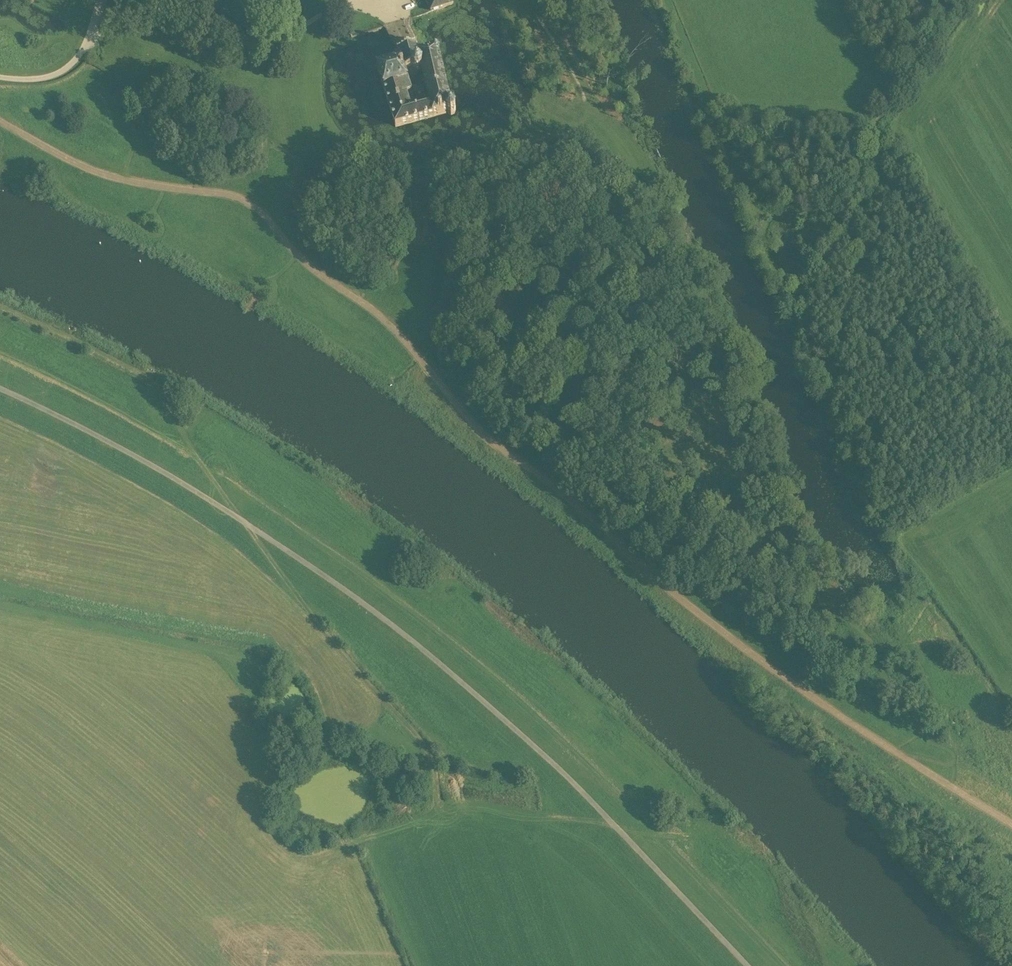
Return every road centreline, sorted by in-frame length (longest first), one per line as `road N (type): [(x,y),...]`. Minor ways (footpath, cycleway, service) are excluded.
road 1 (track): [(0,306),(155,382),(244,523),(431,753),(435,810),(352,845)]
road 2 (track): [(527,0),(581,86),(585,105),(574,128),(401,171),(360,170),(340,160)]
road 3 (track): [(147,124),(165,82),(131,0)]

